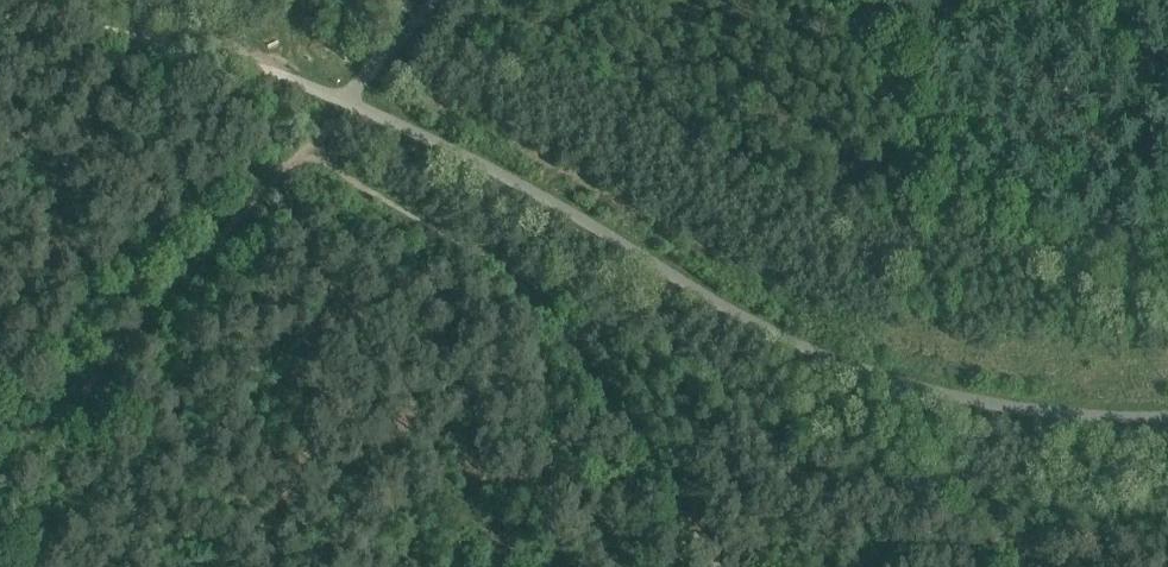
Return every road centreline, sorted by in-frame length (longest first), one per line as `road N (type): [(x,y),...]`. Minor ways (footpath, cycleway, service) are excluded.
road 1 (track): [(709,566),(521,278),(305,148)]
road 2 (track): [(305,148),(0,462)]

